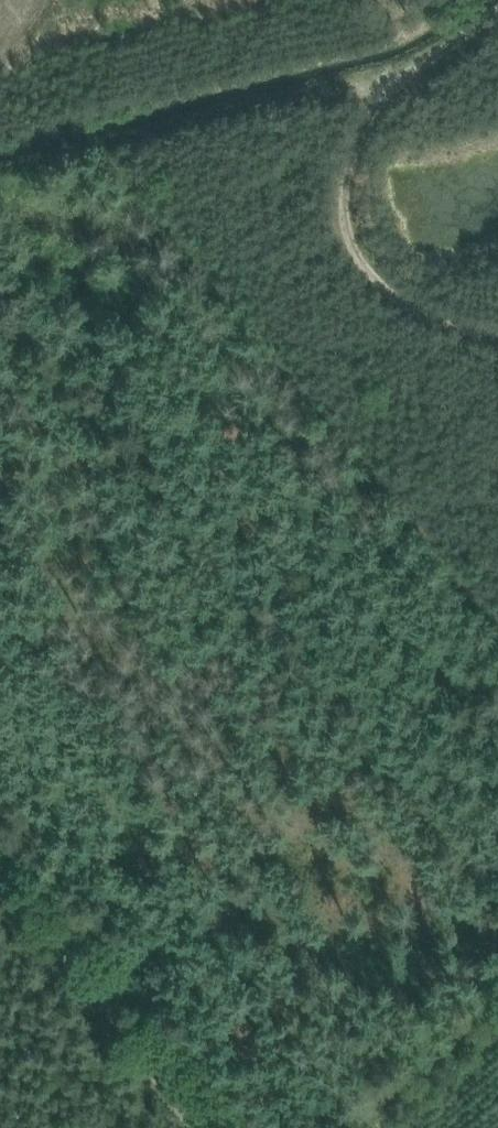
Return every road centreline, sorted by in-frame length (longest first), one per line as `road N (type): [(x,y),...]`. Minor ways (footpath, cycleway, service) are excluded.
road 1 (track): [(497,324),(393,282),(362,237),(355,165),(418,67),(497,8)]
road 2 (track): [(418,67),(355,75),(0,170)]
road 3 (track): [(232,1127),(0,853)]
road 4 (track): [(283,1127),(497,948)]

